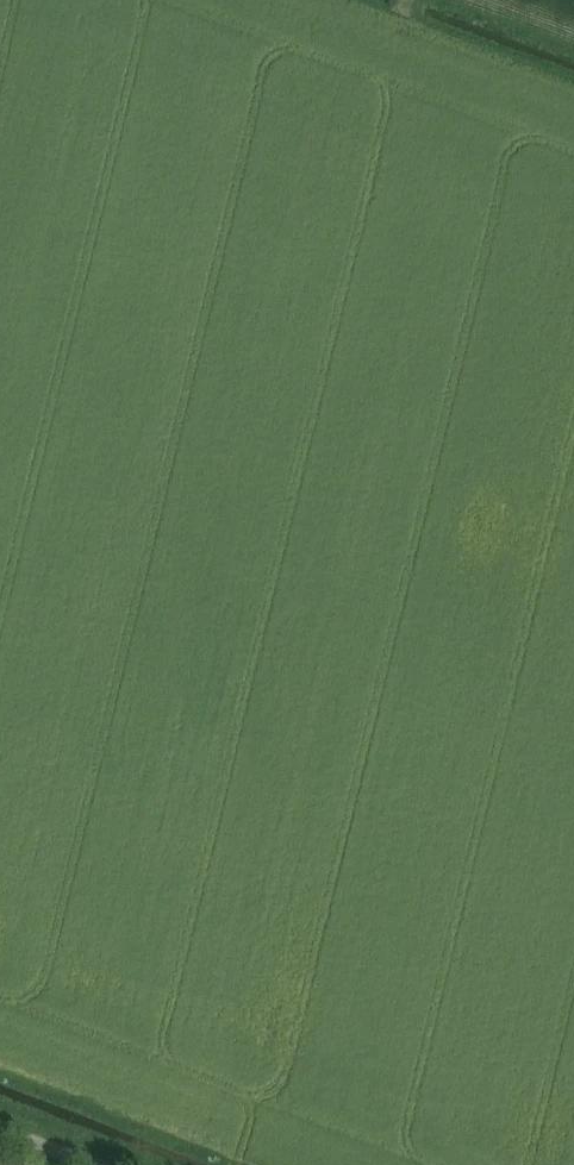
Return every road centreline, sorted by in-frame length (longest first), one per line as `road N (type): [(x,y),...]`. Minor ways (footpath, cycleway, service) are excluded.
road 1 (unclassified): [(0,1120),(115,1164)]

